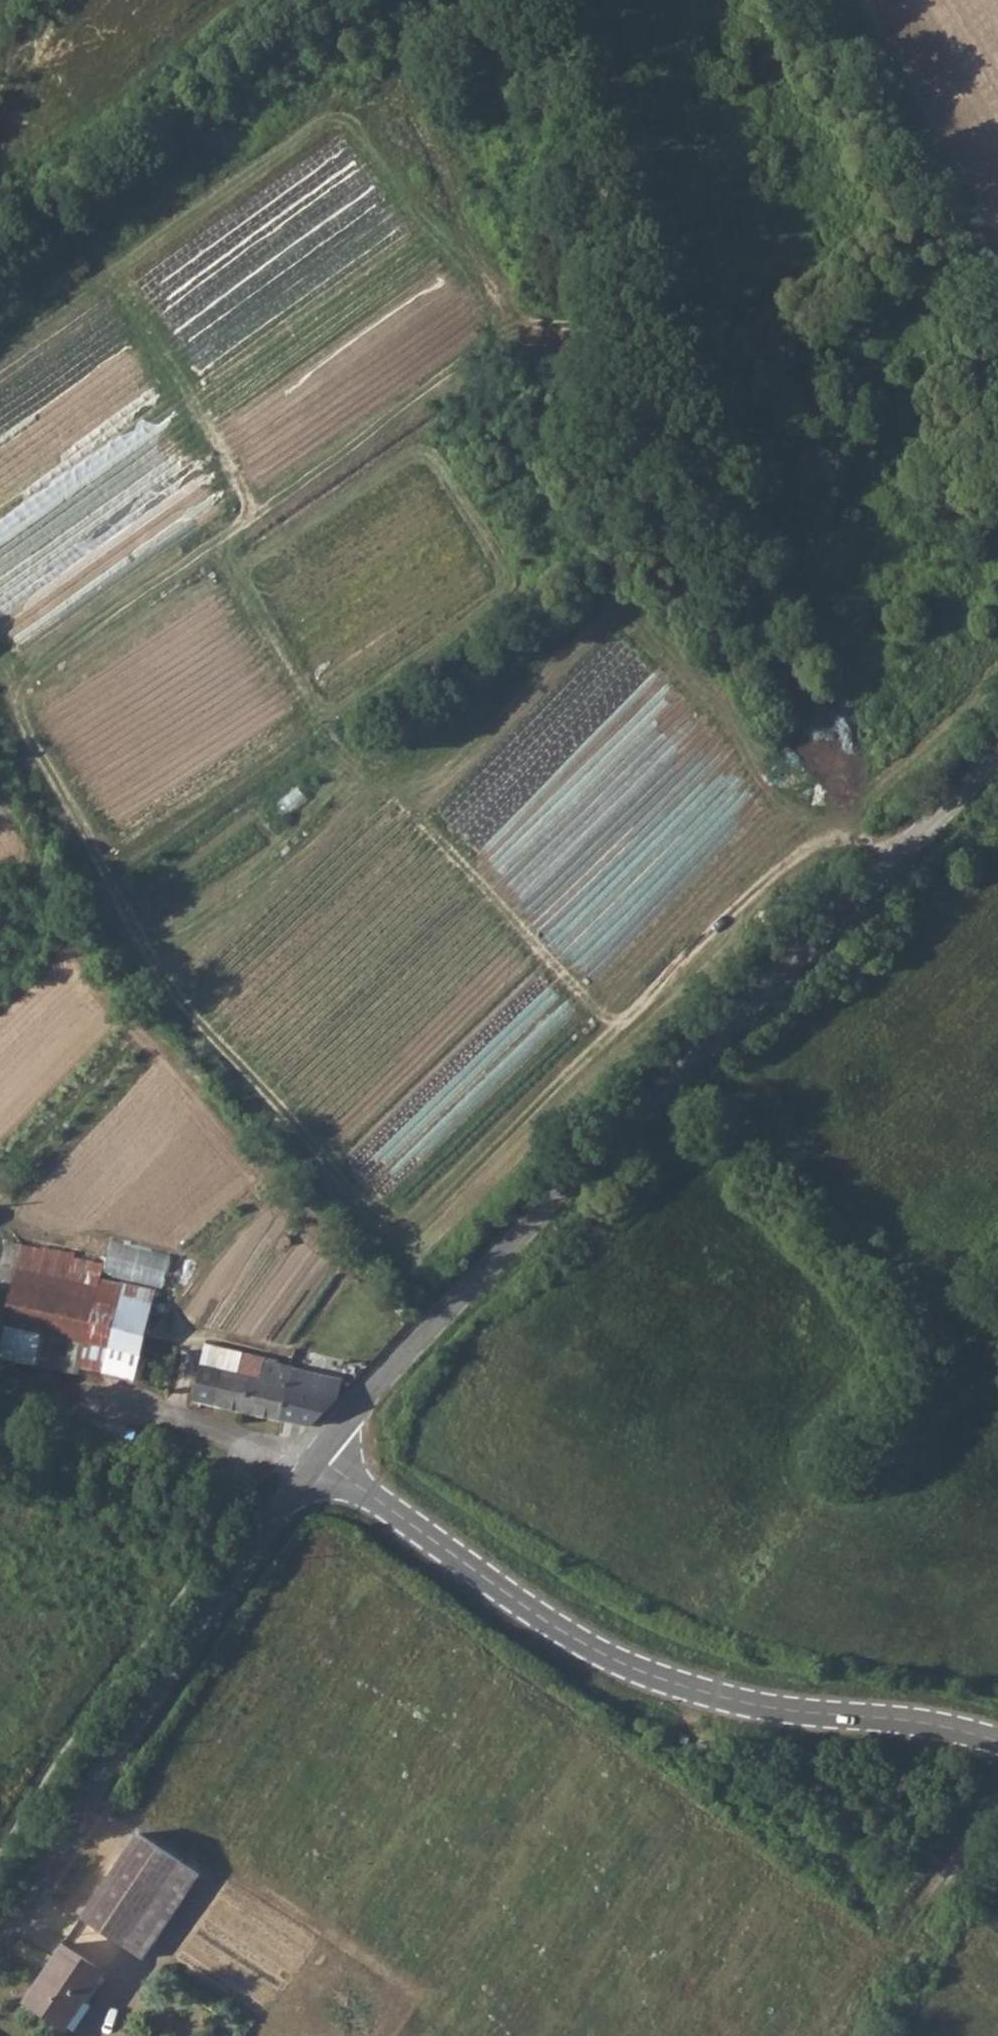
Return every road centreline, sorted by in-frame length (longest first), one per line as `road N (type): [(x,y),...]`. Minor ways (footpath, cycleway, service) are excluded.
road 1 (unclassified): [(317,1455),(431,1328),(997,773)]
road 2 (residential): [(997,1741),(930,1721),(778,1708),(638,1671),(514,1600),(317,1455)]
road 3 (unclassified): [(0,1939),(317,1455)]

